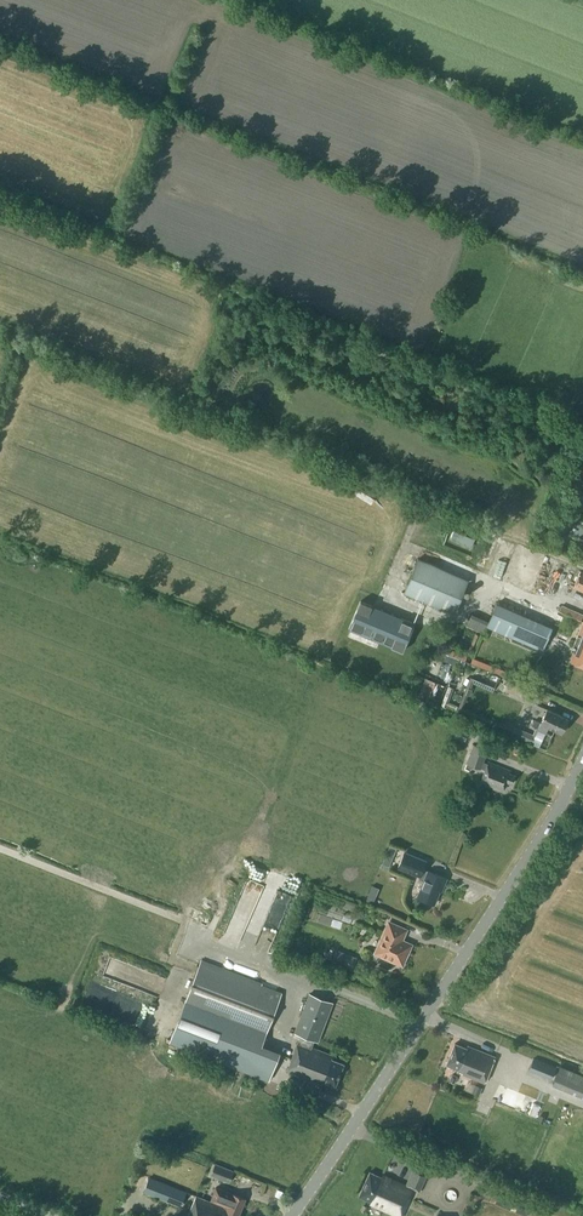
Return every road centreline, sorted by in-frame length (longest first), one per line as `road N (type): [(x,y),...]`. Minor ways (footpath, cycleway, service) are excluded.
road 1 (tertiary): [(291,1215),(582,770)]

